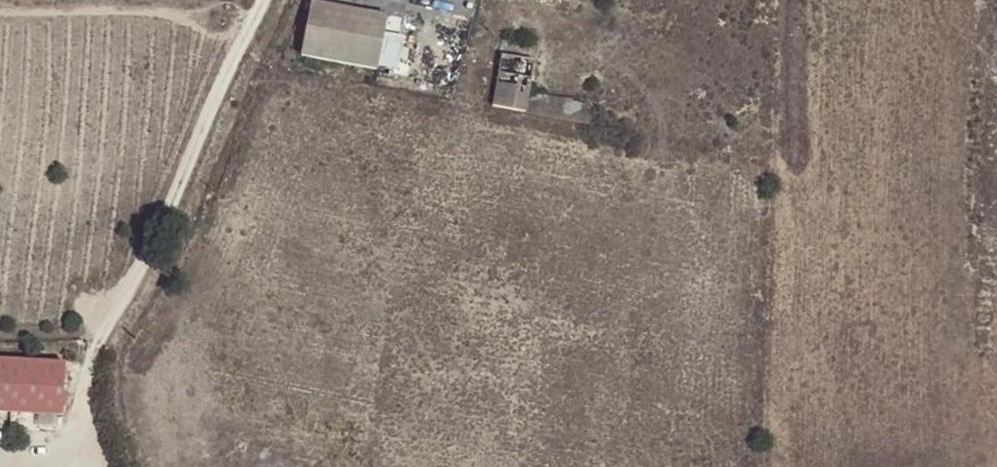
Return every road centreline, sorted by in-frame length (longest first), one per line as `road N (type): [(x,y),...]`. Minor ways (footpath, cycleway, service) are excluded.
road 1 (track): [(93,343),(162,245),(269,0)]

